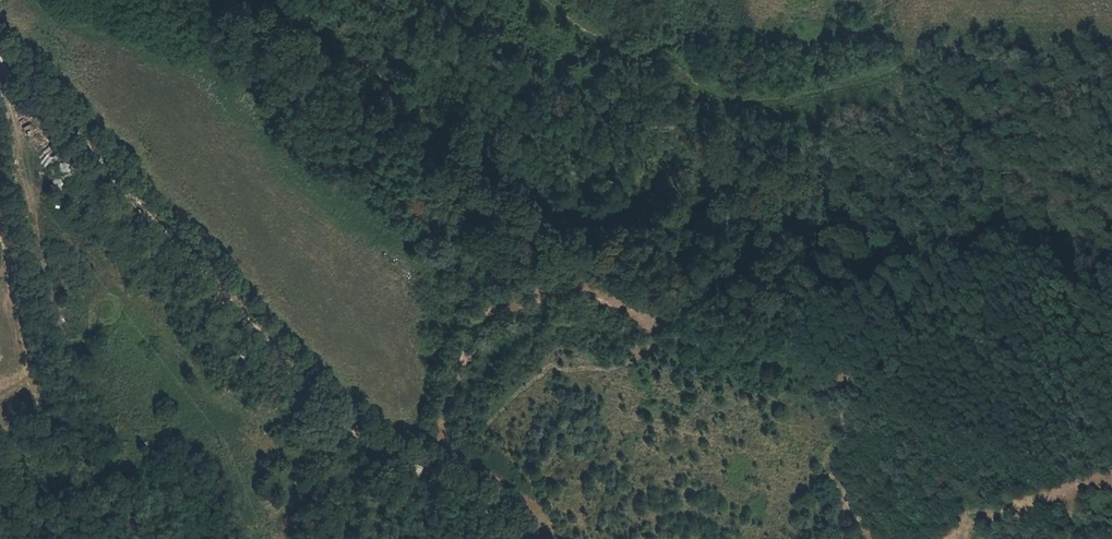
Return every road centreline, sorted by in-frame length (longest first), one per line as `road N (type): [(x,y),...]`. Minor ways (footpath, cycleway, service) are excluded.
road 1 (track): [(0,59),(372,450),(495,520),(513,538)]
road 2 (track): [(549,0),(601,38),(654,54),(723,99),(769,100),(860,81),(912,50)]

